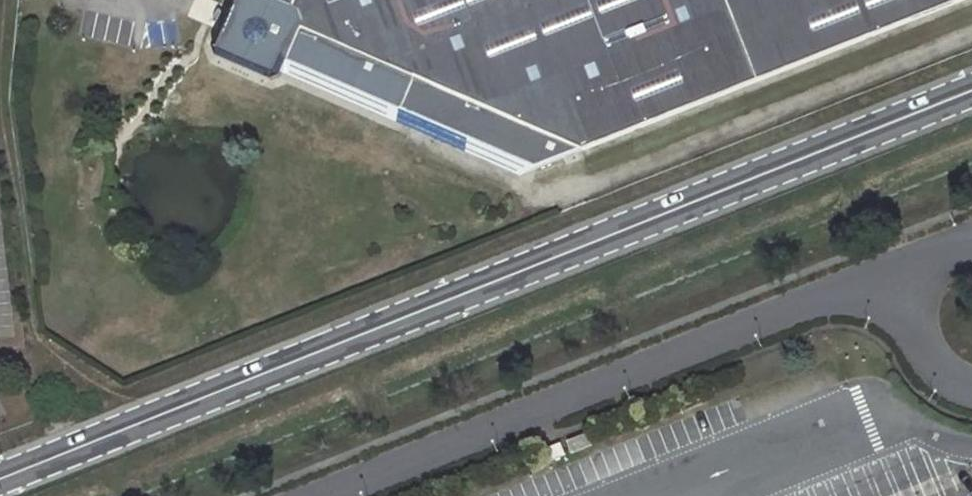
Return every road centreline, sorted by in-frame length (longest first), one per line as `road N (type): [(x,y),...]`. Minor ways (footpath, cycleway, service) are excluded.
road 1 (secondary): [(971,92),(0,479)]
road 2 (unclassified): [(330,495),(838,298)]

